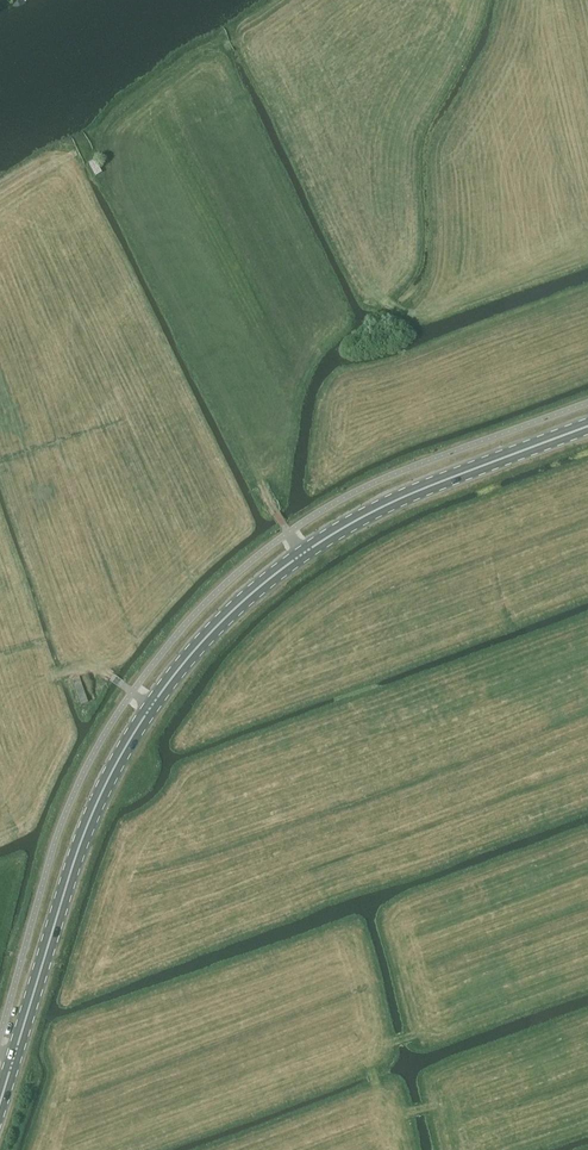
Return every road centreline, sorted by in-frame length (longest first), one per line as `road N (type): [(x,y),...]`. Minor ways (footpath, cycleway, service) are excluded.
road 1 (secondary): [(0,1104),(98,800),(152,706),(208,635),(334,533),(408,495),(587,426)]

